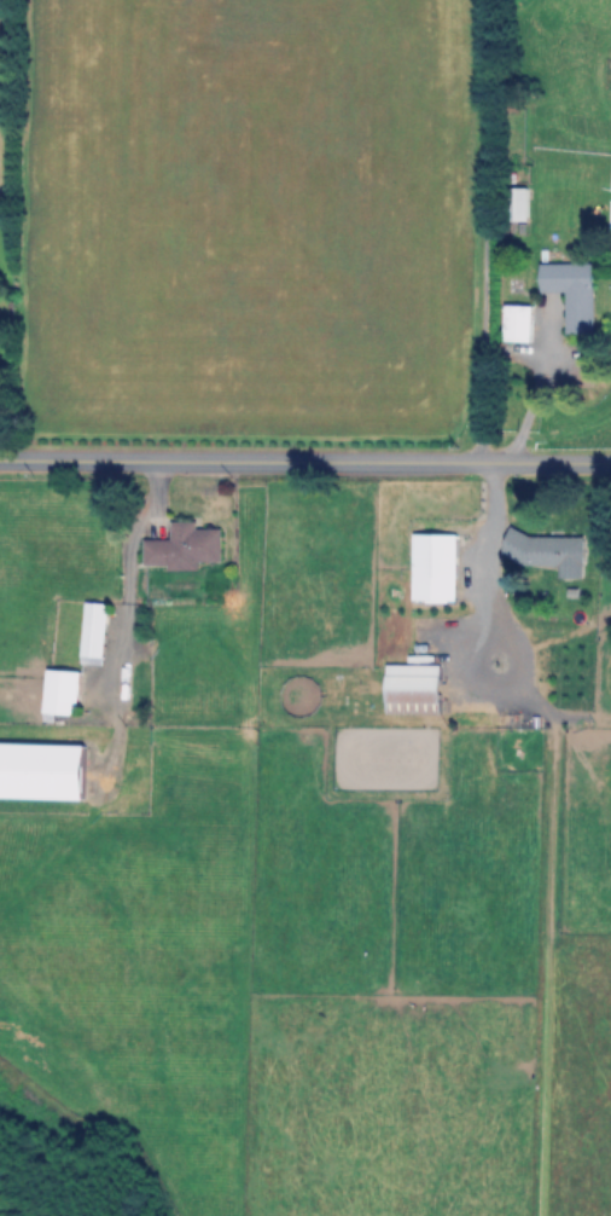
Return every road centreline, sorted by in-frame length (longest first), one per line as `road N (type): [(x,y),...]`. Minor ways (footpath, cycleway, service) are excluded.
road 1 (tertiary): [(610,466),(0,457)]

